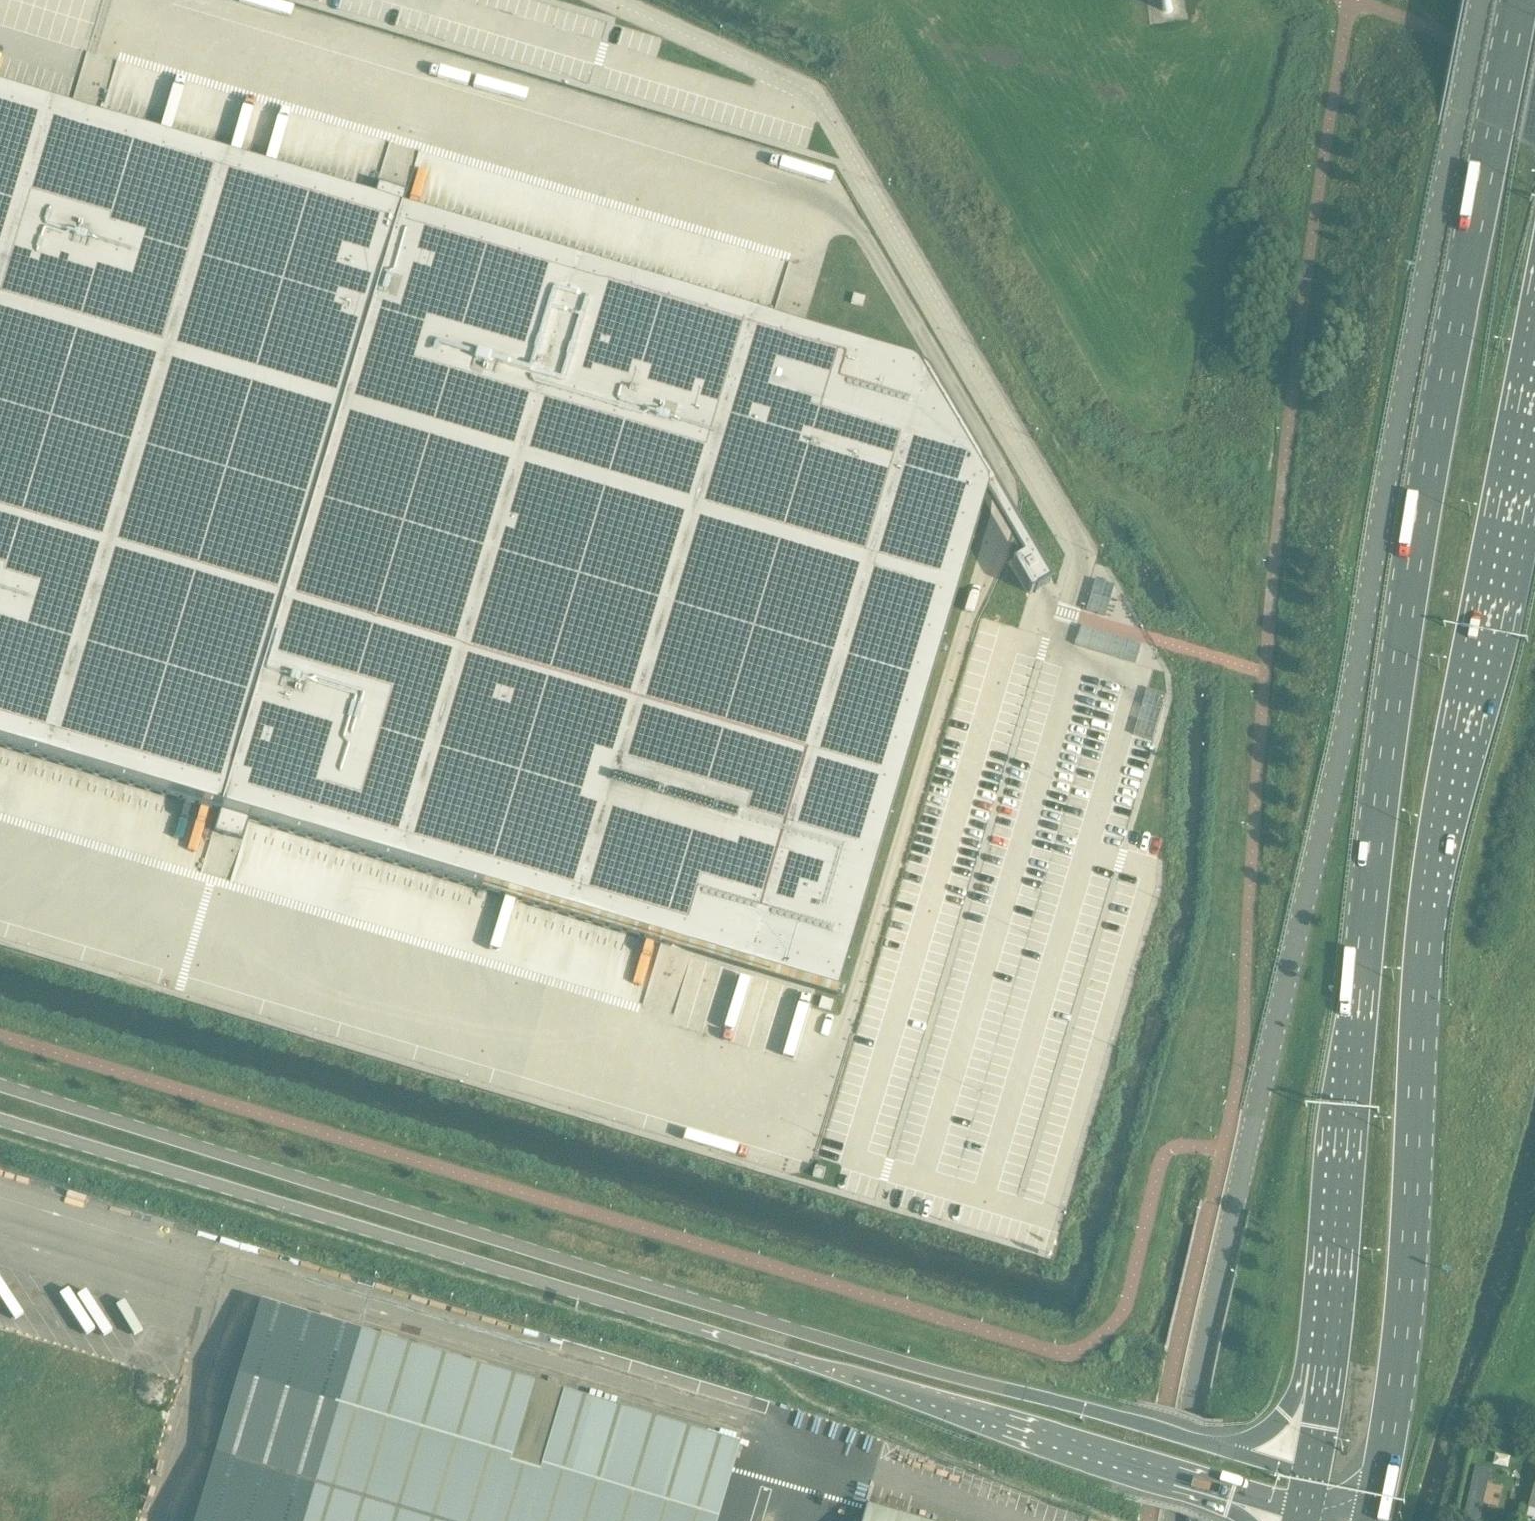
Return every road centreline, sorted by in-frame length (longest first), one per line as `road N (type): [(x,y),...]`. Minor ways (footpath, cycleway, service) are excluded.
road 1 (unclassified): [(1482,0),(1348,715),(1204,1341),(1174,1520)]
road 2 (primary): [(1521,0),(1421,515),(1370,878),(1310,1475)]
road 3 (tertiary): [(1310,1475),(1149,1424),(943,1376),(0,1085)]
road 4 (tertiary): [(0,1119),(963,1409),(1291,1520)]
road 5 (primary): [(1373,1518),(1409,1261),(1427,902),(1534,360)]

